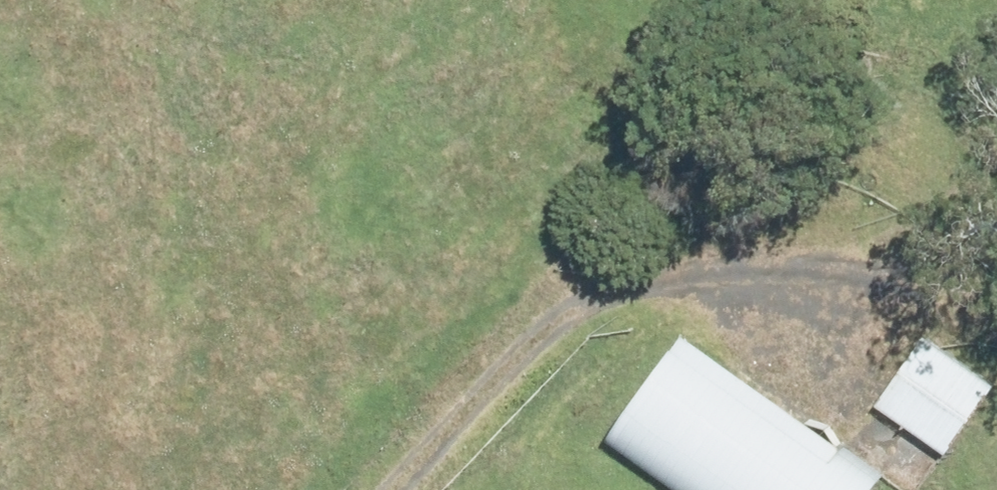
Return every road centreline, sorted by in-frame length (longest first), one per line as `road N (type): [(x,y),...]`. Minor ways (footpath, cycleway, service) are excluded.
road 1 (tertiary): [(0,381),(94,390),(996,397)]

